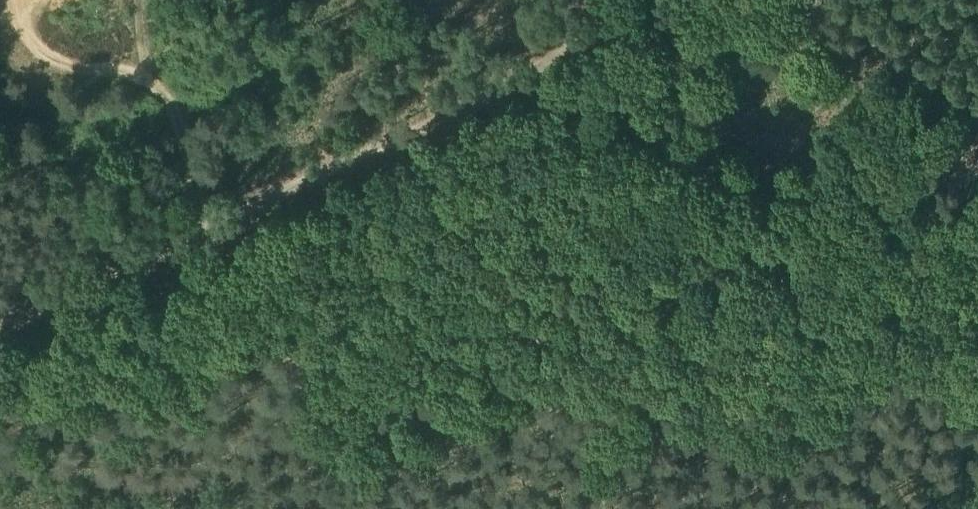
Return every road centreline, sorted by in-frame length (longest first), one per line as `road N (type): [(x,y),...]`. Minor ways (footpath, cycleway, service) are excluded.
road 1 (track): [(651,0),(0,328)]
road 2 (track): [(221,217),(204,160),(150,70),(51,62)]
road 3 (track): [(977,107),(826,0)]

